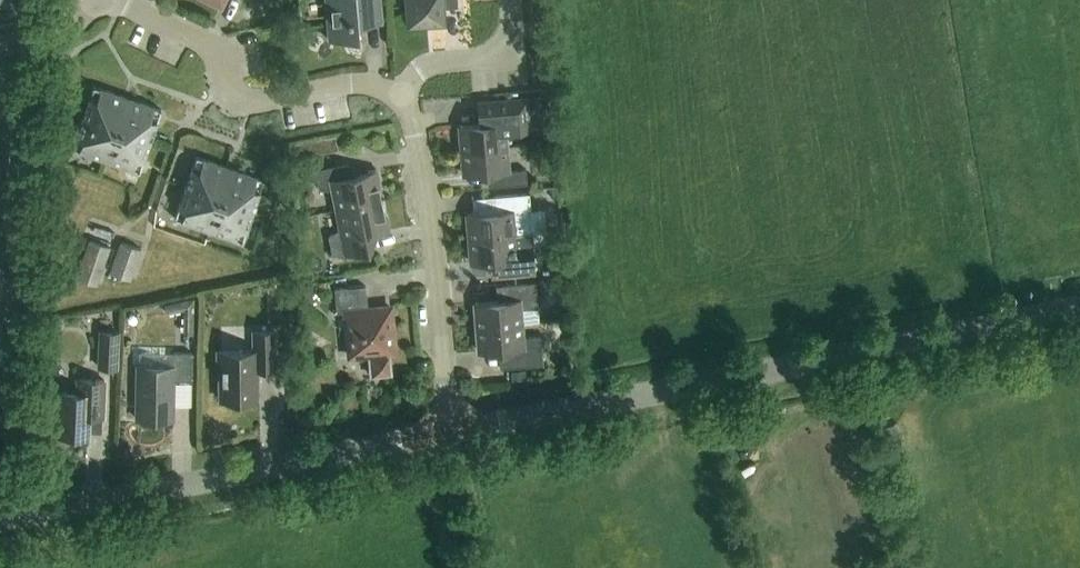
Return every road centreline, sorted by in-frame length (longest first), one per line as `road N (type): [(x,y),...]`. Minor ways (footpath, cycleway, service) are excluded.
road 1 (tertiary): [(449,430),(1079,307)]
road 2 (tertiary): [(0,522),(449,430)]
road 3 (residential): [(398,97),(388,87),(358,82),(234,101),(220,53),(111,0)]
road 4 (residential): [(449,430),(426,190),(416,135),(398,97)]
road 5 (residential): [(398,97),(409,77),(434,63),(494,53),(512,32),(510,0)]

